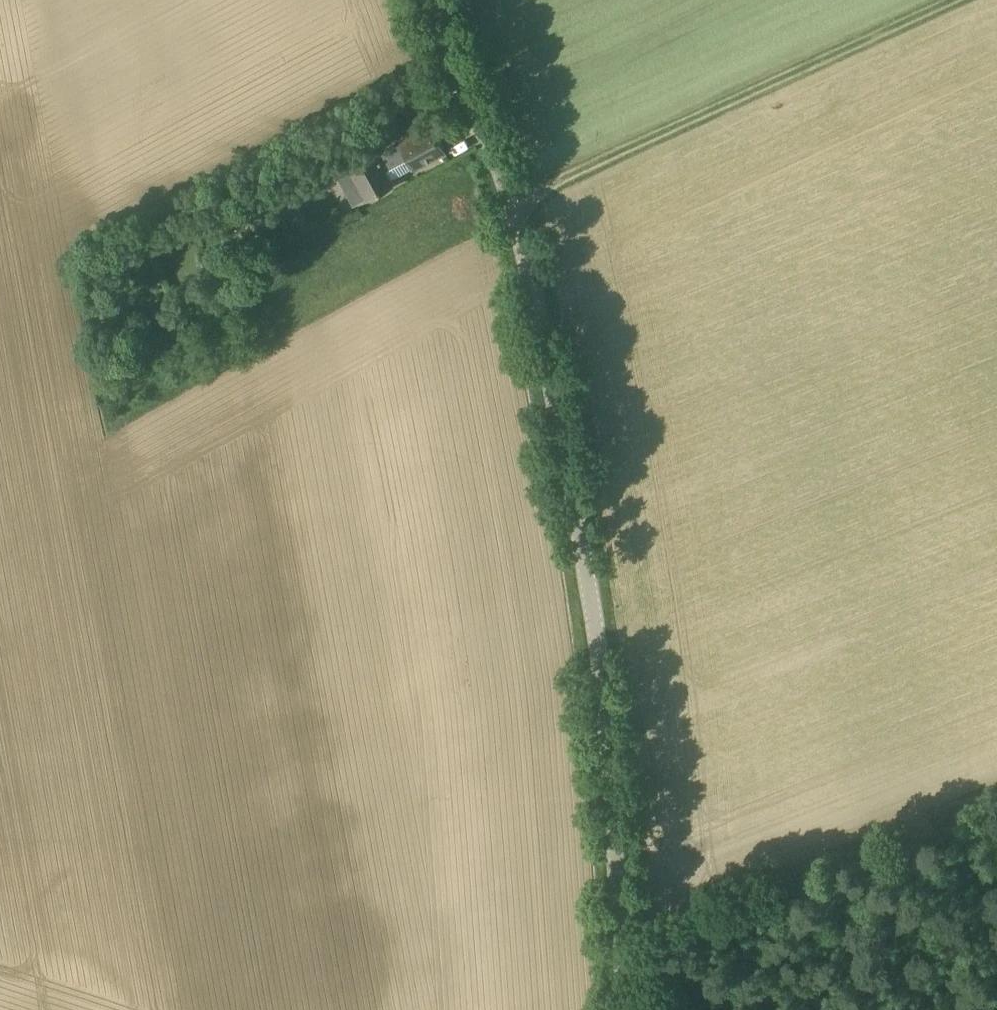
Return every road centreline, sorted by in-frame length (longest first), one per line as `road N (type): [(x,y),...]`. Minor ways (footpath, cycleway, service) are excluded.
road 1 (unclassified): [(636,1009),(608,730),(552,374),(508,183),(438,0)]
road 2 (track): [(962,0),(511,194)]

